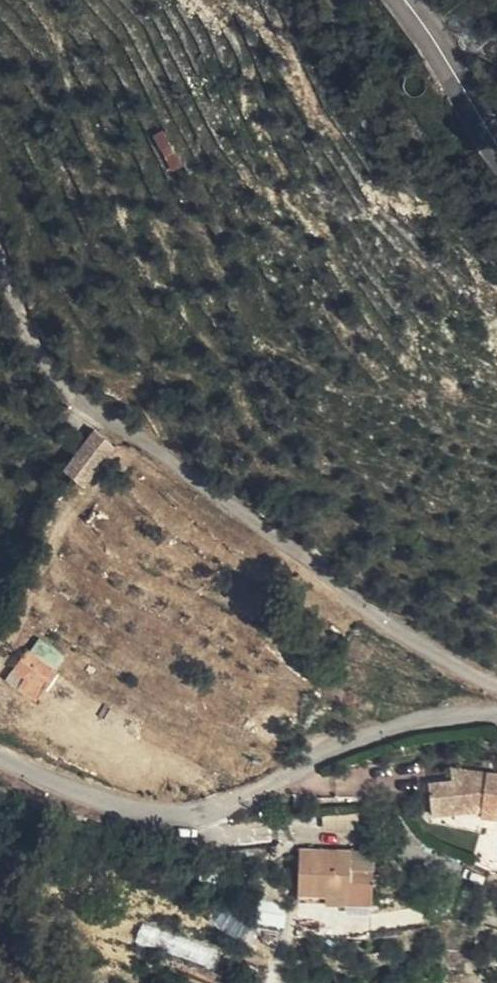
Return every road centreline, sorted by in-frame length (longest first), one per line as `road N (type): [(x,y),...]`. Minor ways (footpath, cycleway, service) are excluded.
road 1 (unclassified): [(0,250),(27,310),(81,394),(356,607),(432,659),(496,688)]
road 2 (unclassified): [(496,714),(387,734),(208,818),(164,818),(53,785),(0,760)]
road 3 (secondary): [(496,145),(400,0)]

